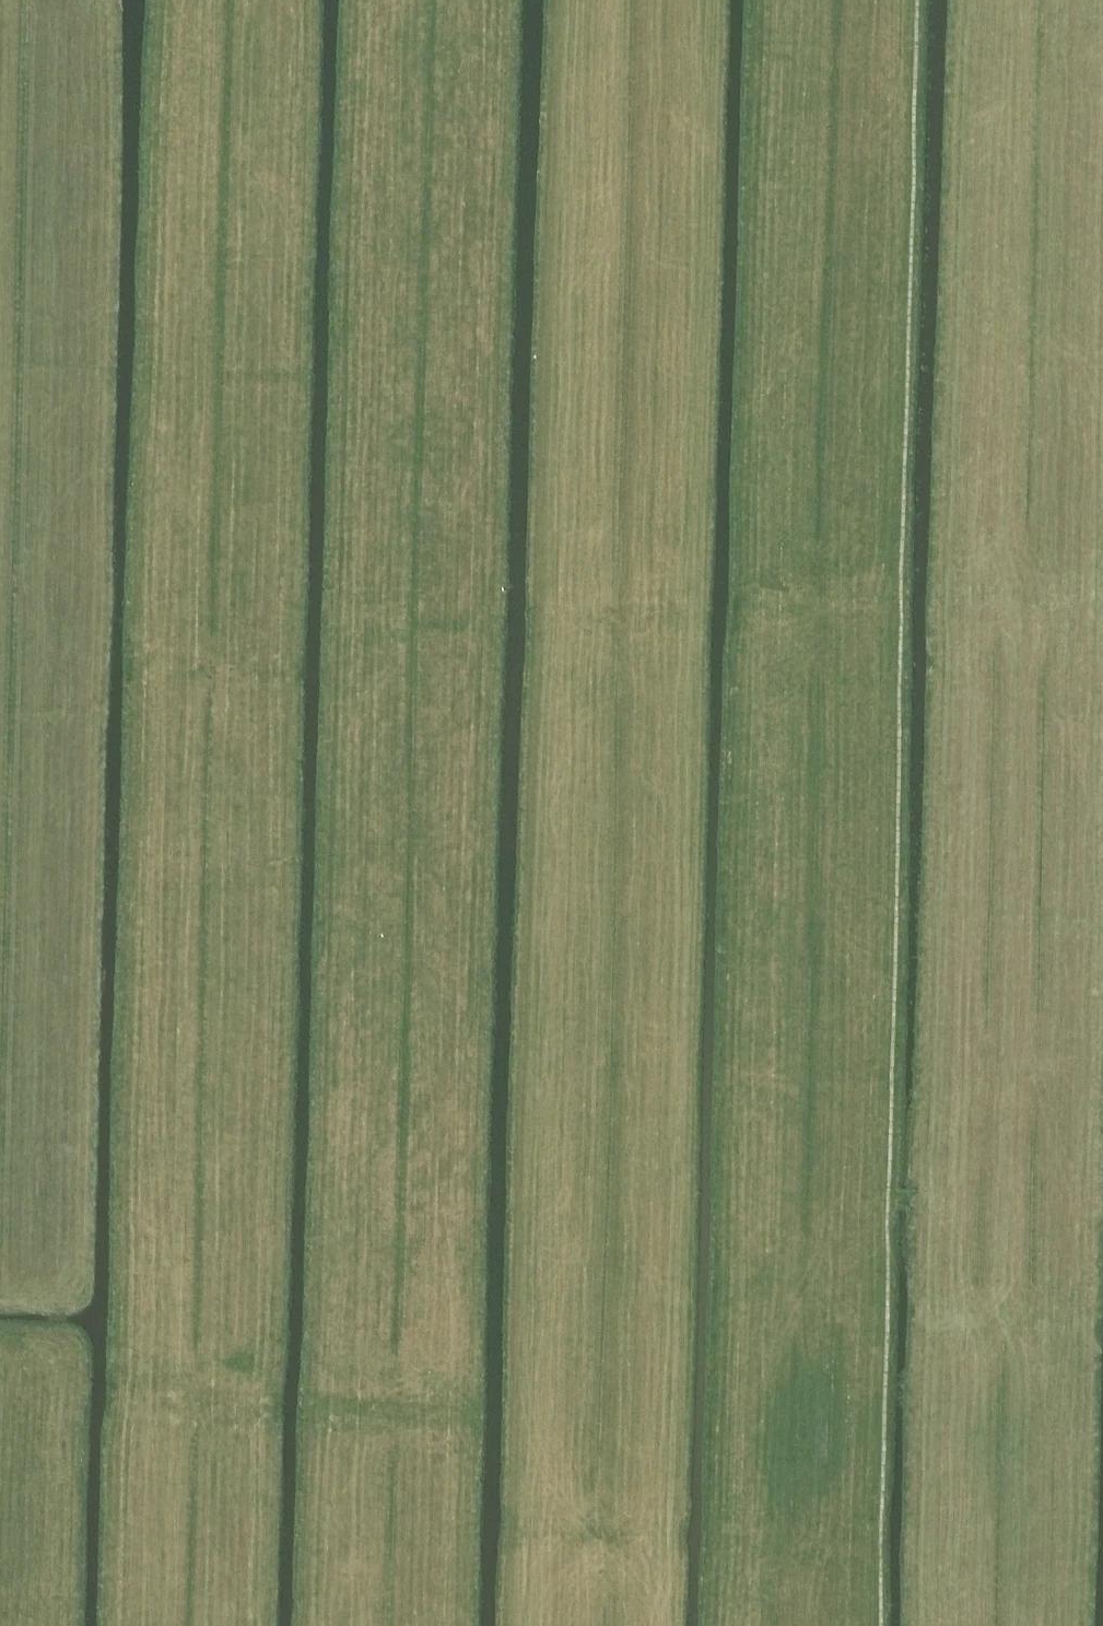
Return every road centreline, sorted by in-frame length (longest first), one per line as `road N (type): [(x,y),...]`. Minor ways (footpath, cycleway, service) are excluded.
road 1 (track): [(889,1200),(911,0)]
road 2 (track): [(877,1625),(889,1200),(1102,1210)]

